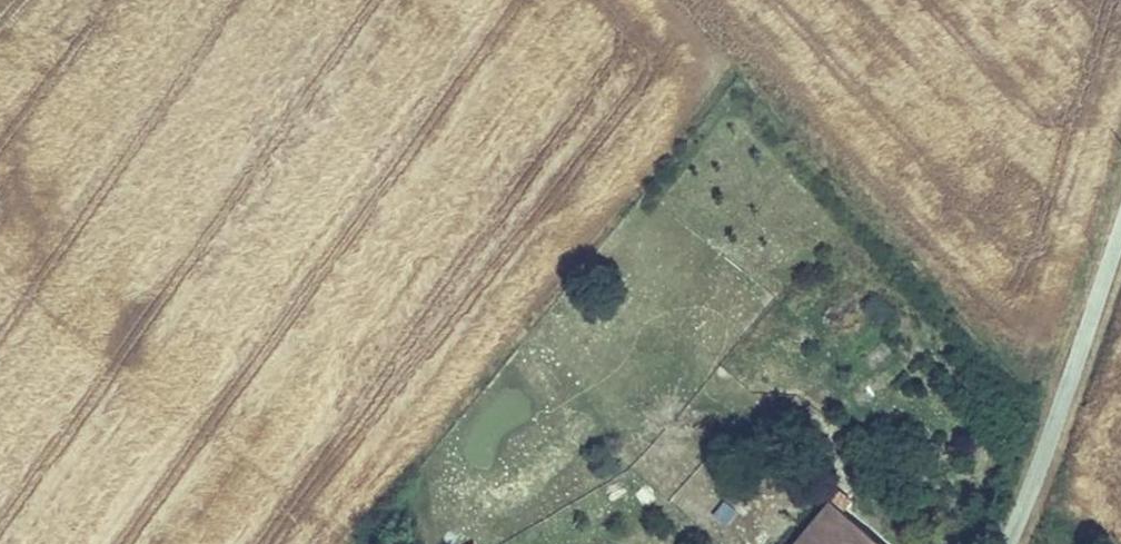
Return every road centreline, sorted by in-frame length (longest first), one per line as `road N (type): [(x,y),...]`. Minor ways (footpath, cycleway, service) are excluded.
road 1 (residential): [(1002,543),(1120,210)]

